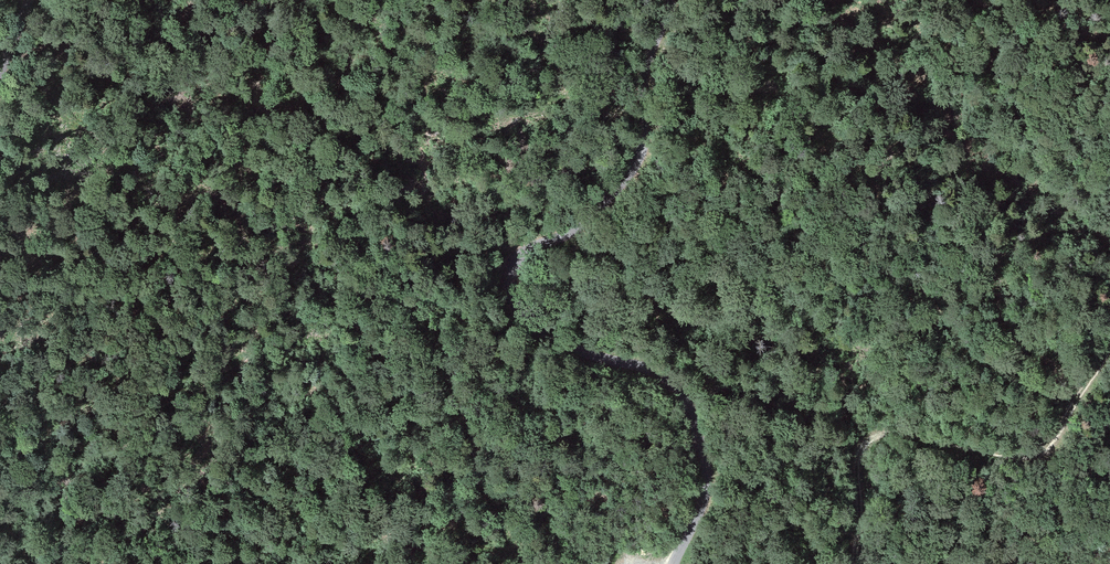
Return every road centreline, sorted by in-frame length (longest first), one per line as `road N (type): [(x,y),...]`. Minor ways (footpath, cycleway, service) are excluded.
road 1 (track): [(675,563),(707,483),(682,394),(655,371),(557,337),(517,305),(508,278),(525,249),(584,222),(639,159),(644,71),(668,0)]
road 2 (track): [(852,563),(856,464),(867,440),(887,432),(1039,454),(1109,348)]

